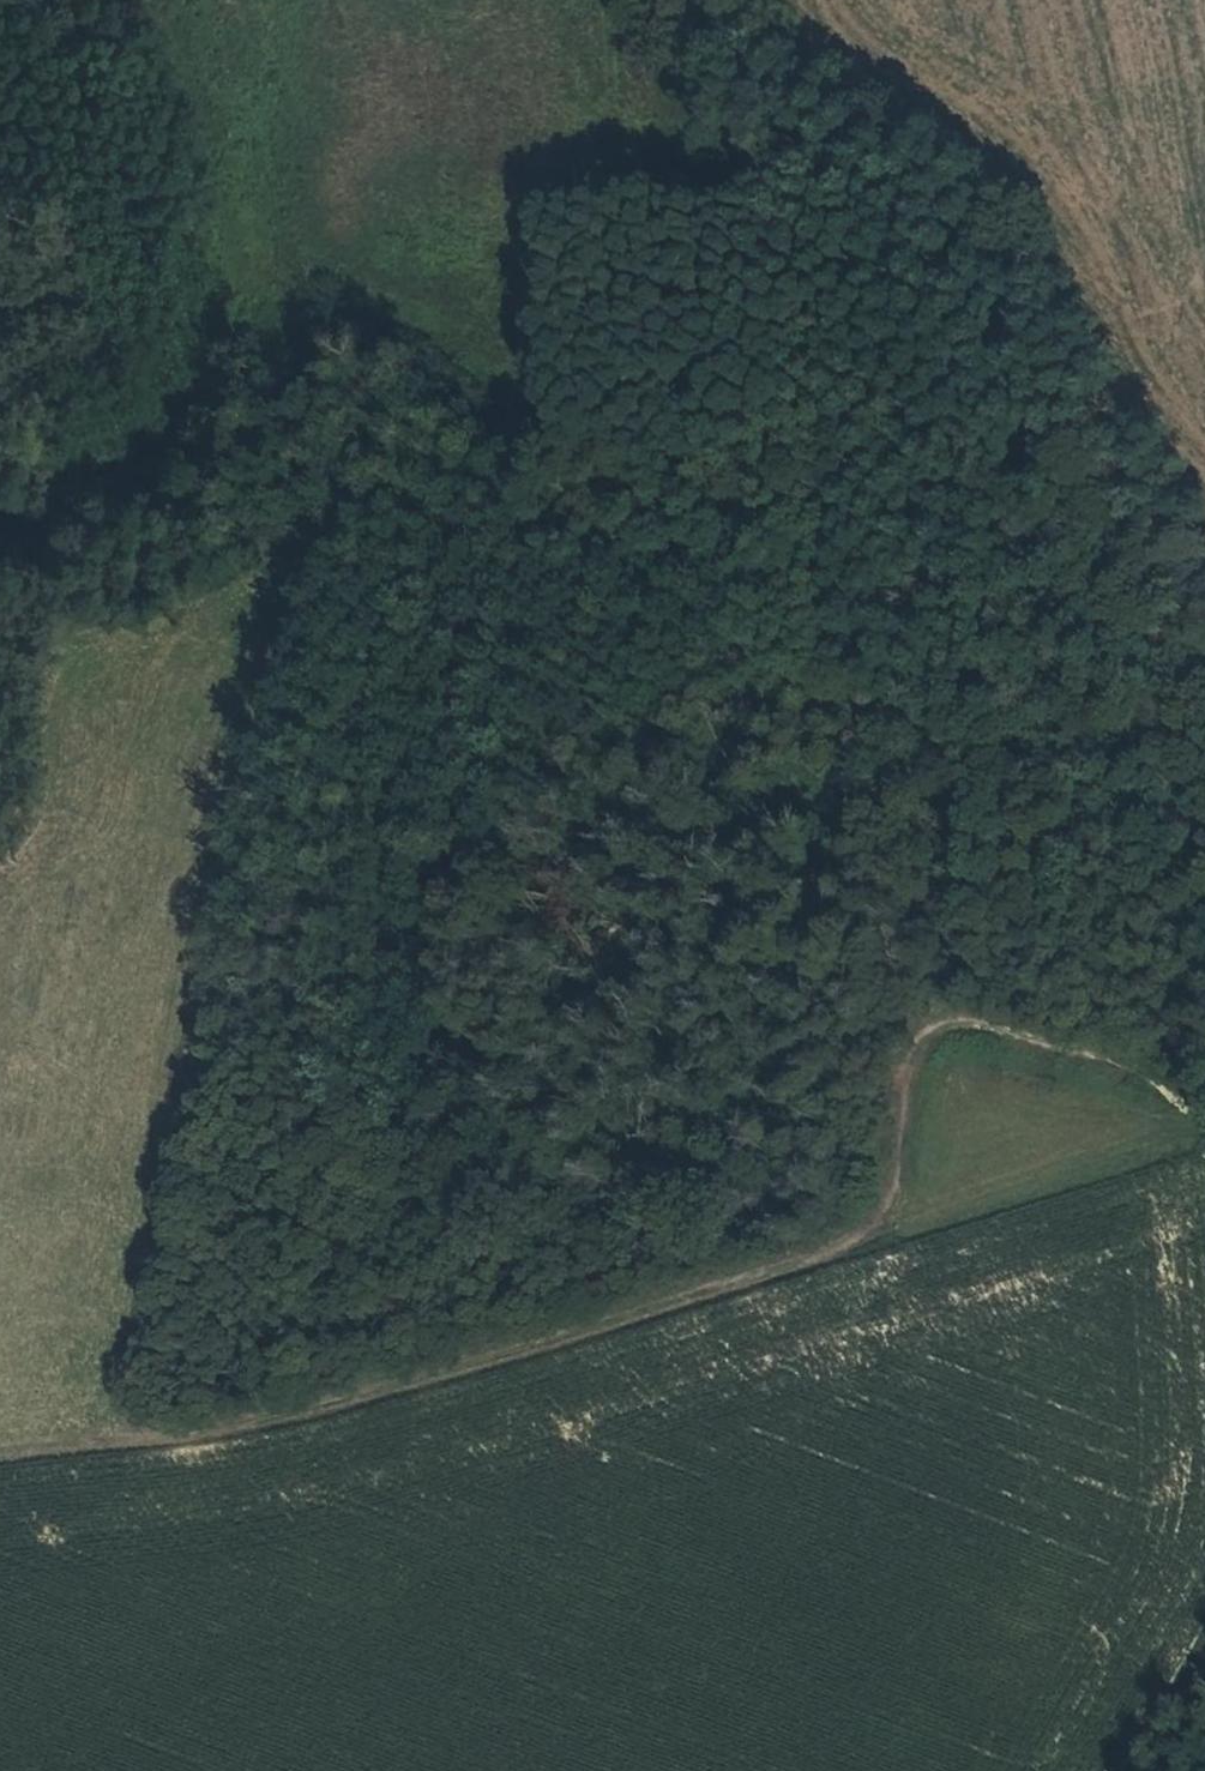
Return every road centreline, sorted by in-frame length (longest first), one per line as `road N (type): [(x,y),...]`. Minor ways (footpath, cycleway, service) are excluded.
road 1 (track): [(1204,1102),(1182,1085),(972,1017),(948,1025),(929,1058),(901,1186),(886,1221),(858,1242),(471,1368),(209,1430),(0,1447)]

